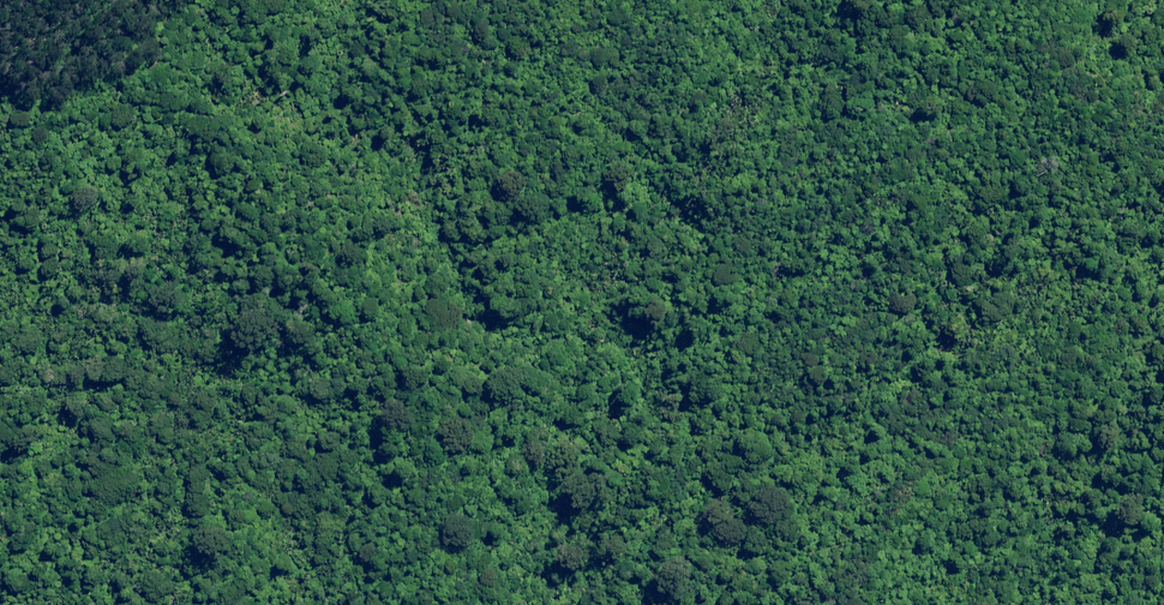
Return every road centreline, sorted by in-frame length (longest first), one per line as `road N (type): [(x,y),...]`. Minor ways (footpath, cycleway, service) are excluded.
road 1 (track): [(785,0),(779,101),(759,139),(753,205),(767,261),(783,267),(808,299),(774,360),(775,383),(789,400),(839,402),(875,386),(885,389),(886,410),(813,491),(812,541),(770,593),(771,604)]
road 2 (track): [(446,0),(447,37),(571,117),(593,119),(619,90),(639,83),(677,109),(699,100),(735,62),(769,0)]
road 3 (track): [(0,99),(40,113),(159,65),(166,26),(187,0)]
road 4 (track): [(938,604),(963,571),(995,565),(1046,573),(1062,604)]

